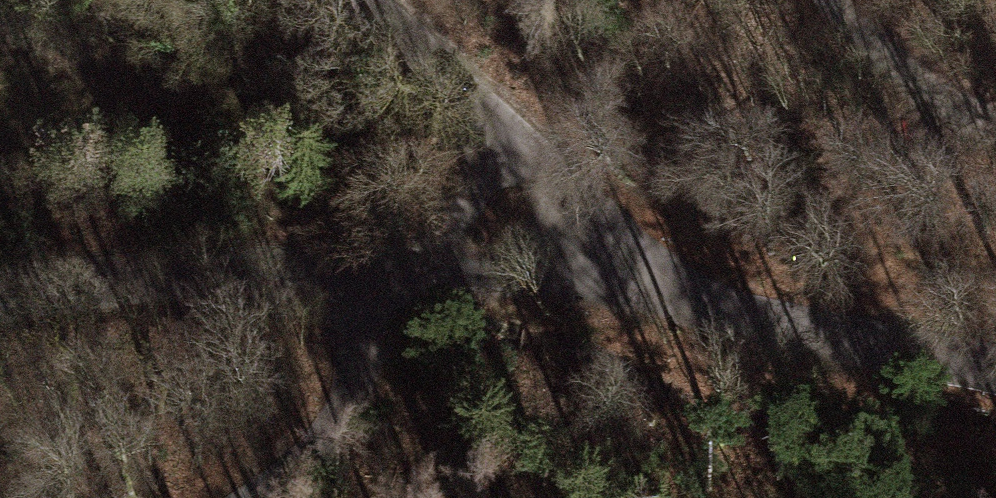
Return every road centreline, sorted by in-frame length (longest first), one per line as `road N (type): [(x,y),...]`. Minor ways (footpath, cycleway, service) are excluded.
road 1 (residential): [(0,304),(387,269),(607,265)]
road 2 (unclassified): [(607,265),(995,366)]
road 3 (residential): [(345,0),(607,265)]
road 4 (track): [(228,497),(337,427),(387,269)]
road 5 (track): [(843,0),(942,104),(995,126)]

